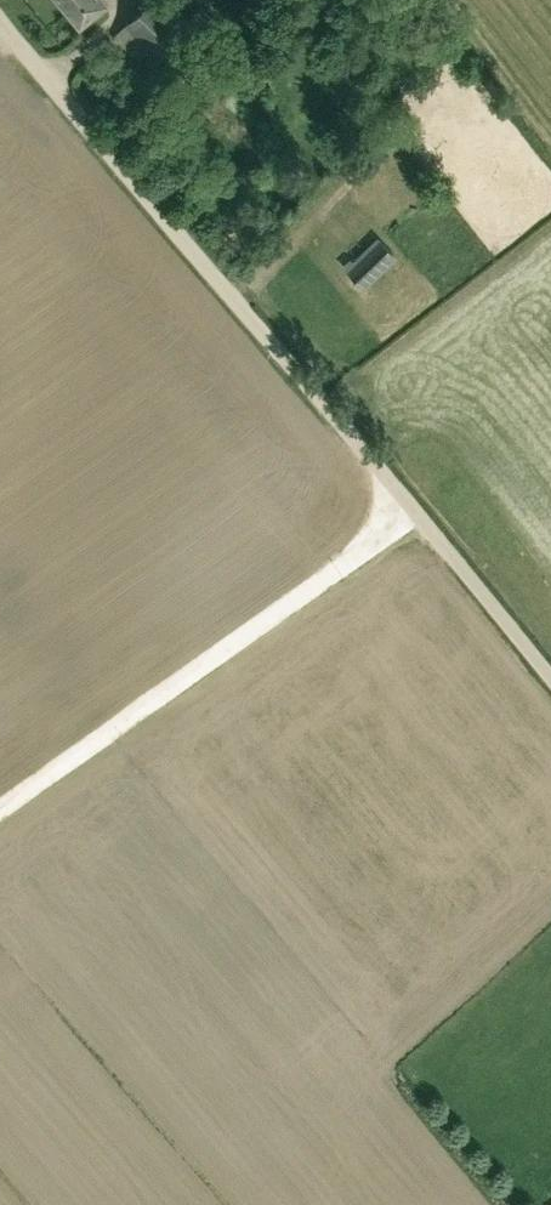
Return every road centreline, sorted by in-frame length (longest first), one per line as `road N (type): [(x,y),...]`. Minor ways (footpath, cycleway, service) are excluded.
road 1 (track): [(550,675),(0,24)]
road 2 (track): [(0,798),(412,507)]

